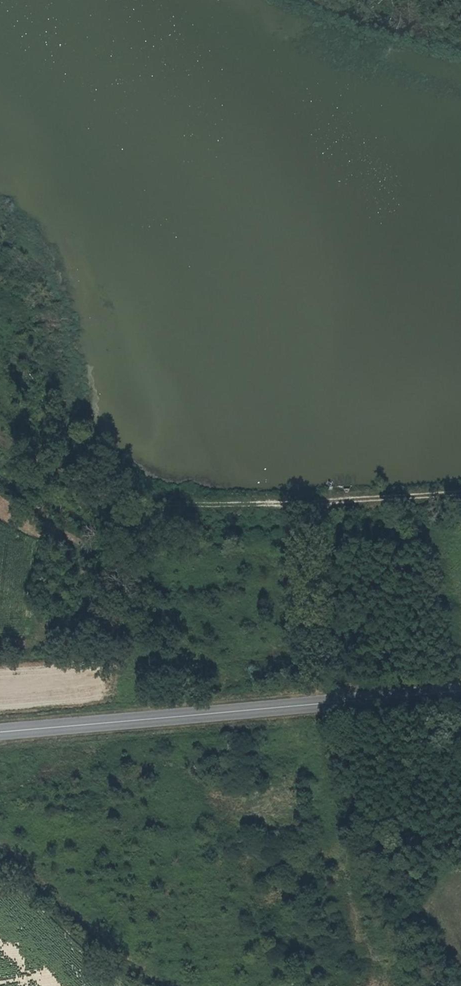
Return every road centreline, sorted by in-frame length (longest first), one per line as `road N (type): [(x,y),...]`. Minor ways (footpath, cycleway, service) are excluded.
road 1 (secondary): [(0,730),(460,690)]

